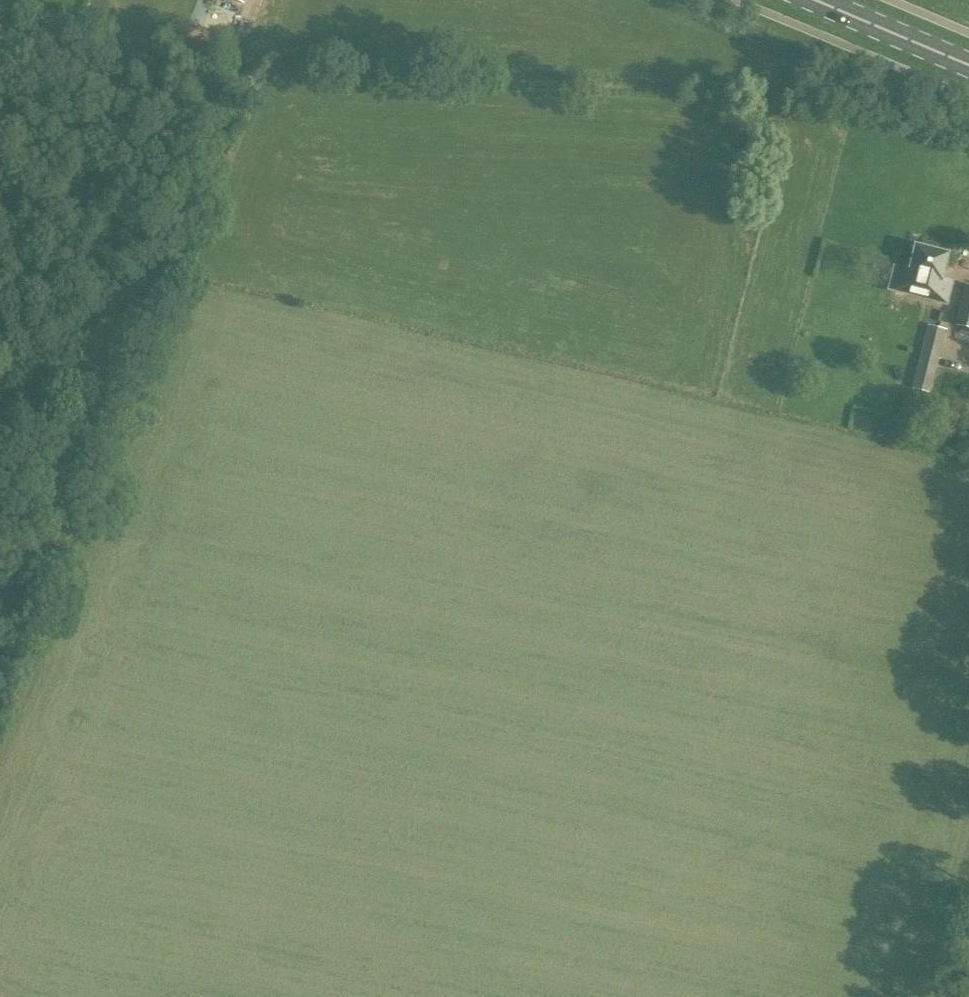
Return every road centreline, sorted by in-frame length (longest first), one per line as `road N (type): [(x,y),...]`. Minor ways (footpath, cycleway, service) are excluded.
road 1 (primary): [(968,65),(813,0)]

